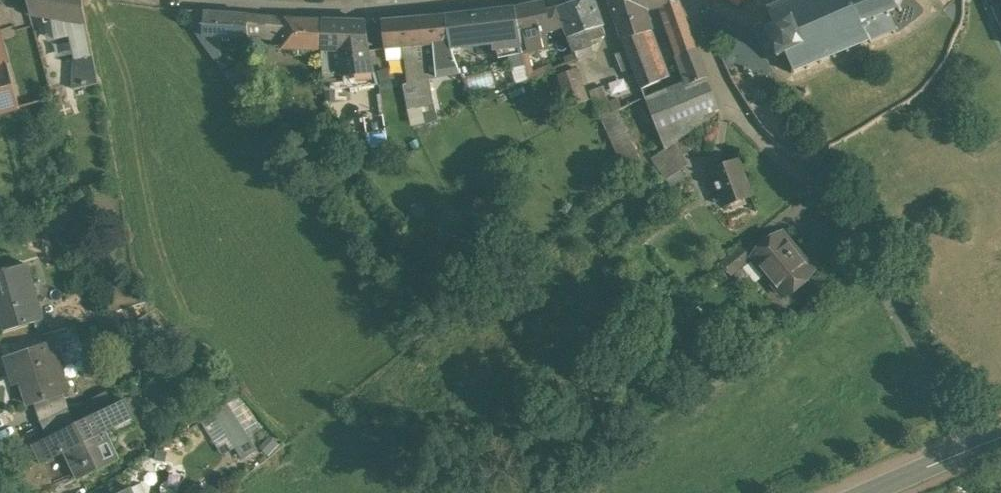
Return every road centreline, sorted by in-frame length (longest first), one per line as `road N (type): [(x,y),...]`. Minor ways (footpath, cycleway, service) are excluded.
road 1 (track): [(976,444),(853,233)]
road 2 (residential): [(213,0),(374,7)]
road 3 (tertiary): [(863,492),(1000,436)]

